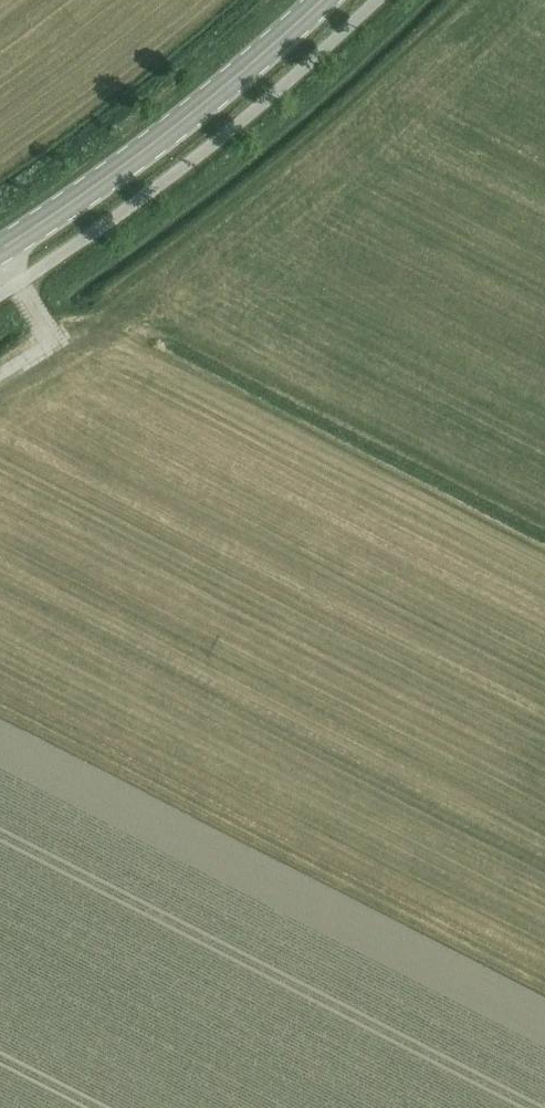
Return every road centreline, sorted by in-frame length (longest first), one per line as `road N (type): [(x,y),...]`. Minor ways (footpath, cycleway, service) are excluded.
road 1 (secondary): [(0,250),(170,131),(324,0)]

